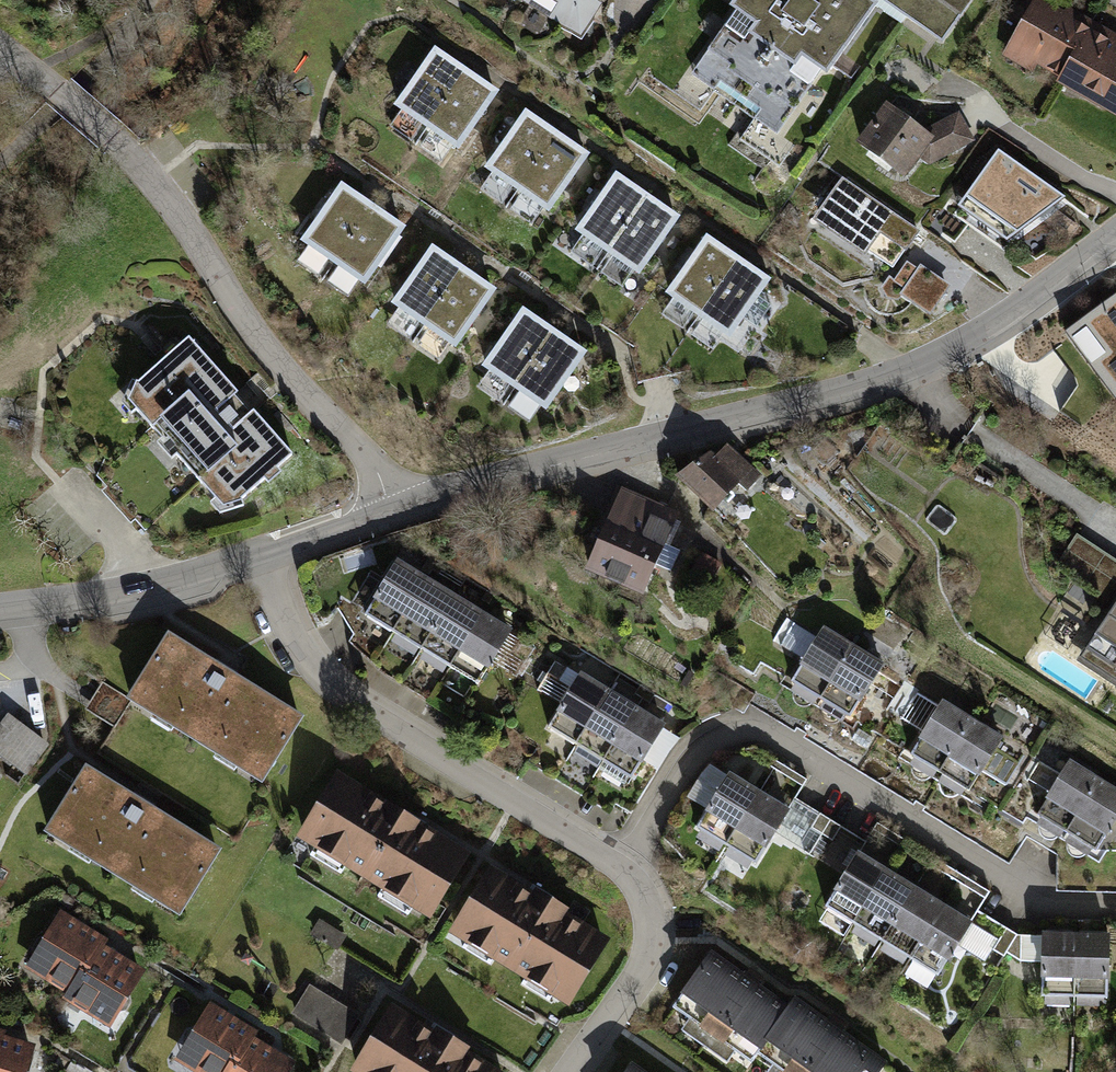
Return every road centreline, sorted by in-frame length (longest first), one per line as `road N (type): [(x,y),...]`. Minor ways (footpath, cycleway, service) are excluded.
road 1 (residential): [(395,509),(908,367),(1015,309),(1115,233)]
road 2 (residential): [(0,46),(140,165),(243,316),(368,459),(395,509)]
road 3 (residential): [(624,871),(692,761),(737,733),(763,733),(1041,900),(1115,901)]
road 4 (residential): [(624,871),(355,703),(296,634),(267,552)]
road 5 (residential): [(0,606),(180,578),(267,552)]
road 6 (residential): [(565,1071),(646,951),(640,893),(624,871)]
road 7 (track): [(0,163),(124,45),(154,0)]
road 8 (residential): [(267,552),(395,509)]

